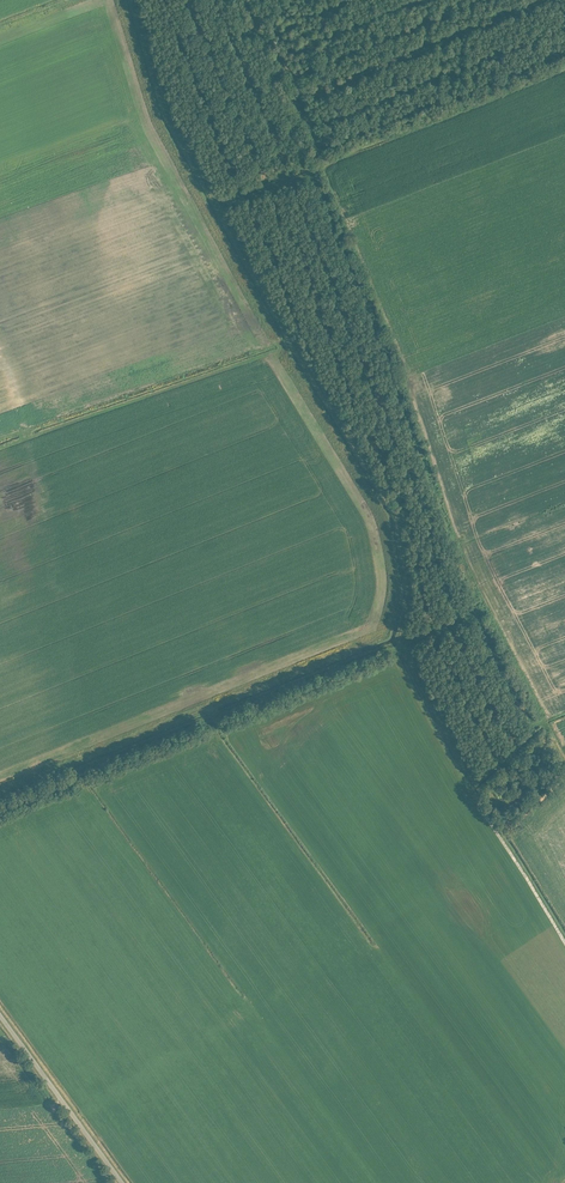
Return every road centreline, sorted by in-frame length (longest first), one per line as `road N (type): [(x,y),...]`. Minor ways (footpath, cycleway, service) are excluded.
road 1 (track): [(215,203),(395,516),(408,579),(396,639)]
road 2 (track): [(396,639),(0,808)]
road 3 (track): [(396,639),(478,782),(536,727),(551,757)]
road 4 (track): [(131,0),(165,112),(215,203)]
road 5 (unclassified): [(122,1182),(0,1015)]

